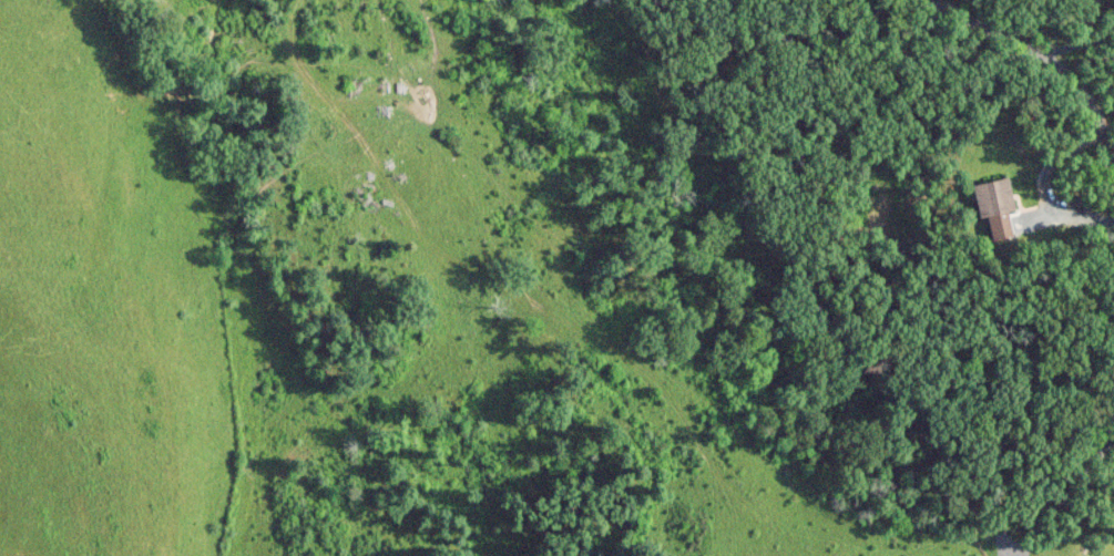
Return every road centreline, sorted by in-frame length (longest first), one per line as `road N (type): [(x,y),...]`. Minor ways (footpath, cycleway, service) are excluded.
road 1 (residential): [(933,0),(1071,75),(1101,126),(1113,184)]

